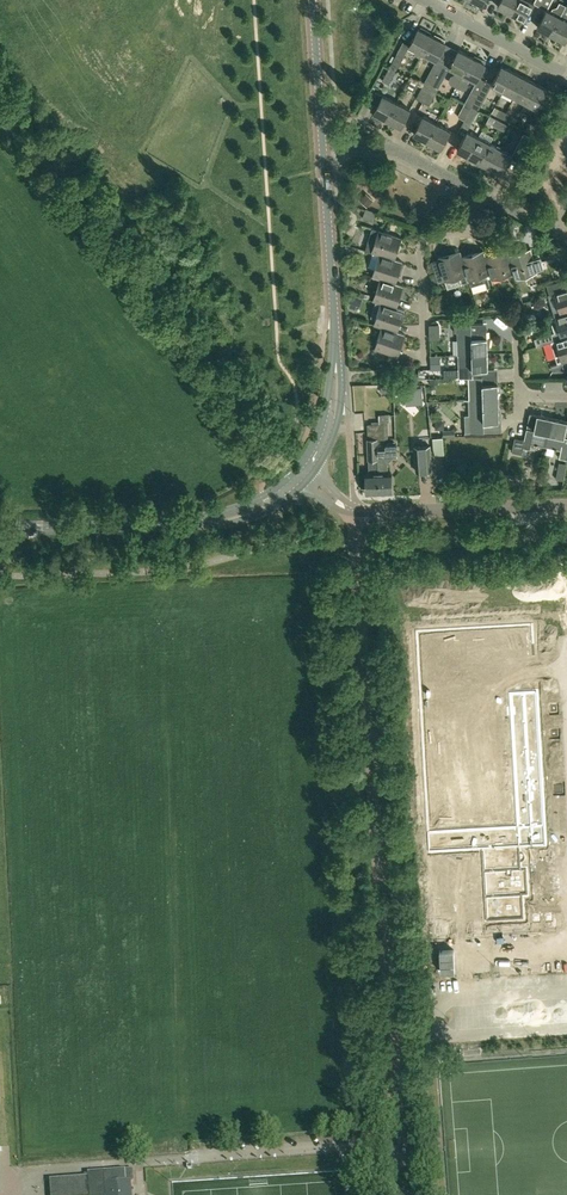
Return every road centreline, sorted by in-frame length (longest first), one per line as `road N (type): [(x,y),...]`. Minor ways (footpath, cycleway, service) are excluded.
road 1 (unclassified): [(406,1194),(356,510)]
road 2 (secondary): [(306,474),(329,433),(337,374),(323,151)]
road 3 (secondary): [(0,529),(213,520),(268,503),(306,474)]
road 4 (residential): [(427,370),(422,249),(431,235),(460,232)]
road 5 (residential): [(477,195),(380,150),(323,151)]
road 6 (residential): [(566,75),(424,0)]
road 7 (secondary): [(323,151),(312,0)]
road 8 (residential): [(566,506),(441,509)]

